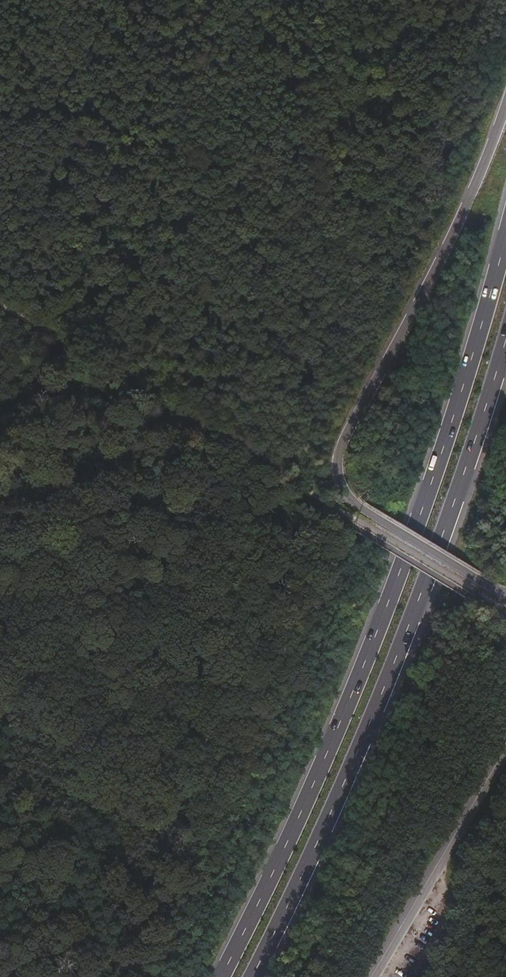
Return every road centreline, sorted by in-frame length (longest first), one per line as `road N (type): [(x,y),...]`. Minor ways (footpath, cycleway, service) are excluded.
road 1 (trunk): [(505,239),(415,533),(298,822),(223,976)]
road 2 (trunk): [(252,976),(423,593),(505,333)]
road 3 (trunk): [(505,106),(339,466),(353,500),(367,512),(503,593)]
road 4 (tertiary): [(371,976),(505,748)]

